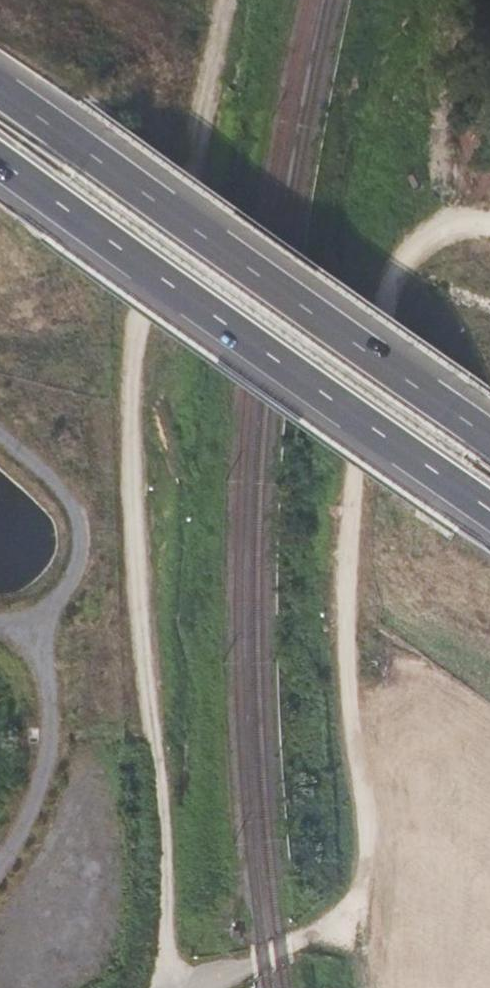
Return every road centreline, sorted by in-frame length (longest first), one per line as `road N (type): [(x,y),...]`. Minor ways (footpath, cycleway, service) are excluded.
road 1 (track): [(171,987),(169,849),(134,524),(130,365),(201,134),(228,0)]
road 2 (track): [(203,987),(285,951),(361,894),(374,857),(349,708),(338,563),(354,378),(395,256),(423,227),(489,222)]
road 3 (motorway): [(0,169),(489,516)]
road 4 (motorway): [(489,430),(0,84)]
road 5 (track): [(389,987),(374,857)]

